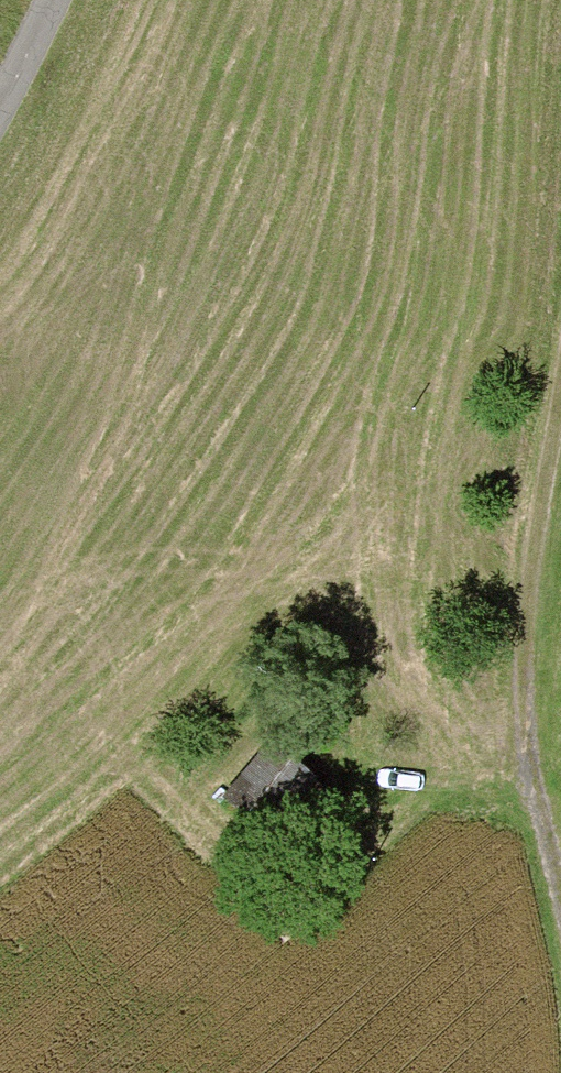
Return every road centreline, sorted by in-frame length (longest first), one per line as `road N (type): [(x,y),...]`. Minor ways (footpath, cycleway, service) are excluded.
road 1 (track): [(560,341),(538,527),(529,703)]
road 2 (track): [(560,881),(529,703)]

